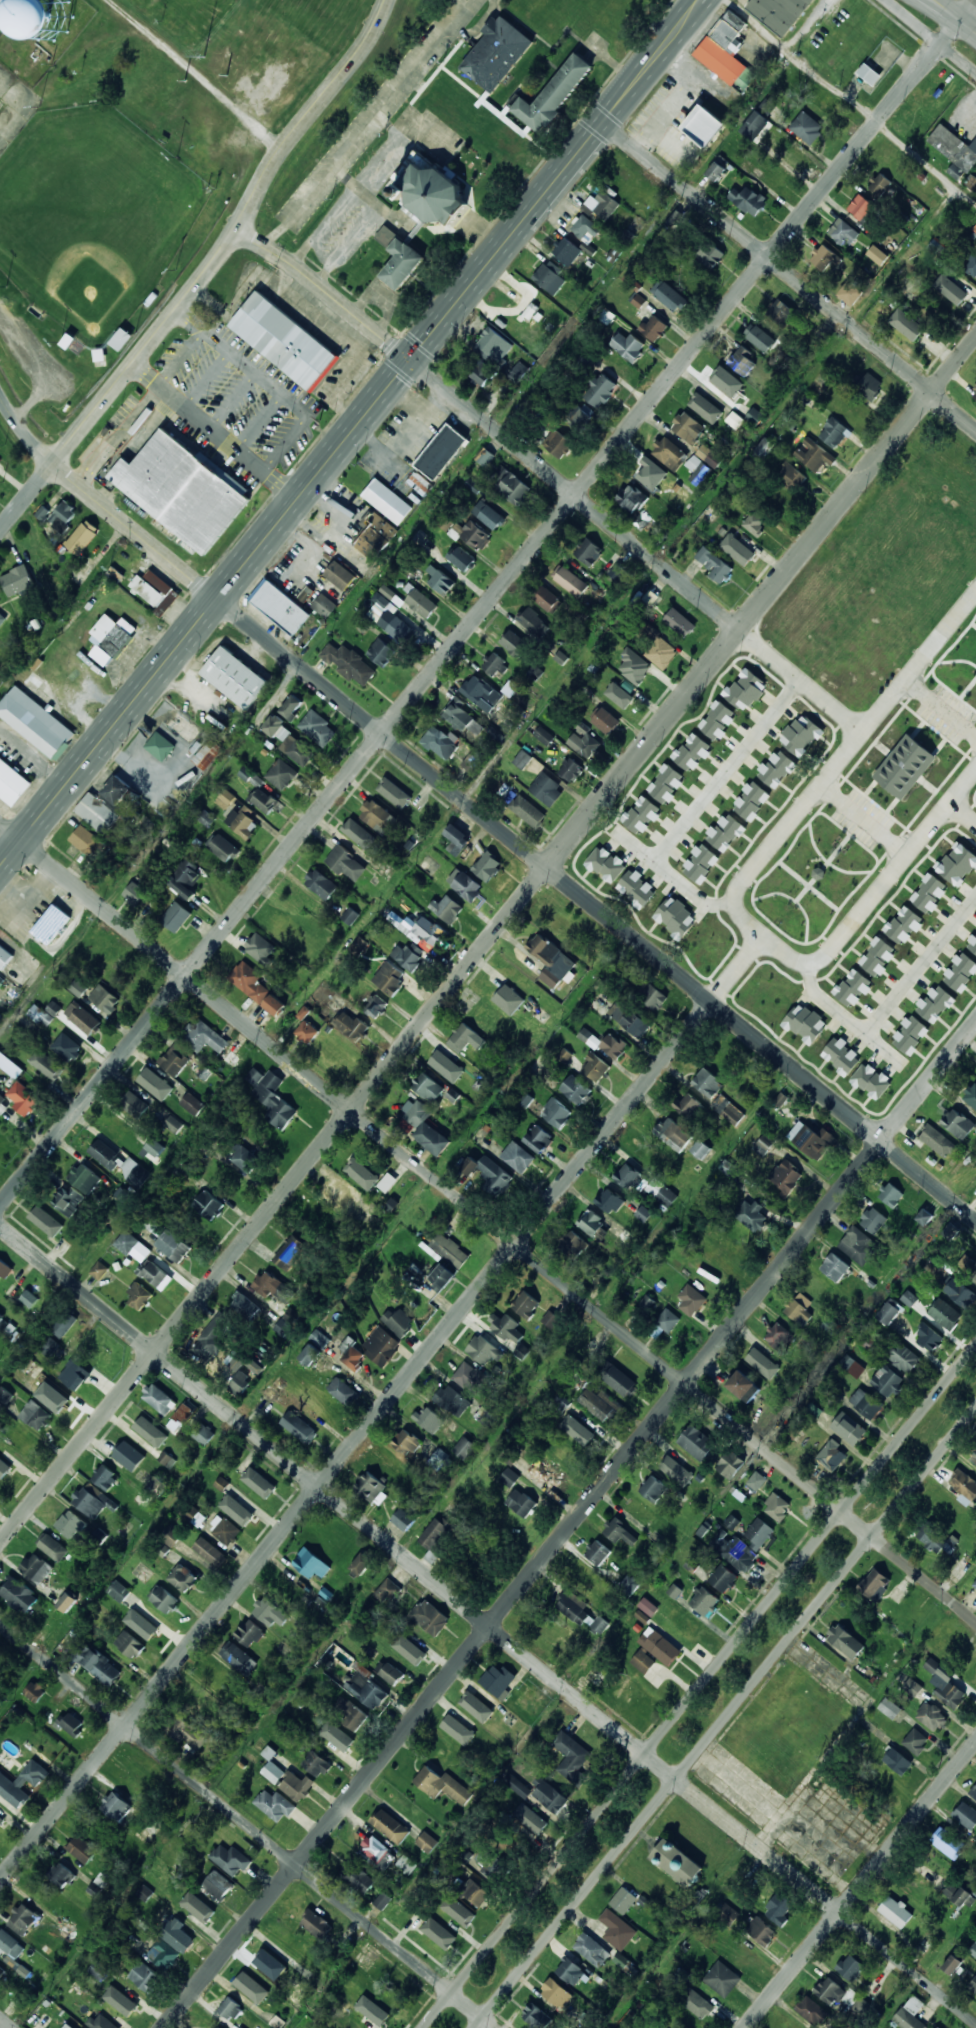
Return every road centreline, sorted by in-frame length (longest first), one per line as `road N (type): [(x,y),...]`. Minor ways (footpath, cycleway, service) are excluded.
road 1 (residential): [(975,338),(0,1544)]
road 2 (residential): [(0,1206),(975,3)]
road 3 (residential): [(164,2027),(975,1014)]
road 4 (residential): [(975,1622),(0,824)]
road 5 (residential): [(975,2026),(0,1228)]
road 6 (residential): [(975,1220),(56,466)]
road 7 (residential): [(0,1881),(711,1002)]
road 8 (primary): [(0,867),(703,0)]
road 9 (secondary): [(975,1346),(424,2027)]
road 10 (secondary): [(472,2027),(975,1404)]
road 11 (residential): [(495,2027),(0,1624)]
road 12 (residential): [(241,238),(411,361),(741,630)]
road 13 (residential): [(0,534),(145,349),(393,59)]
road 14 (residential): [(975,428),(604,122)]
road 15 (residential): [(388,0),(367,42),(284,153),(109,0)]
road 16 (residential): [(747,2027),(975,1745)]

